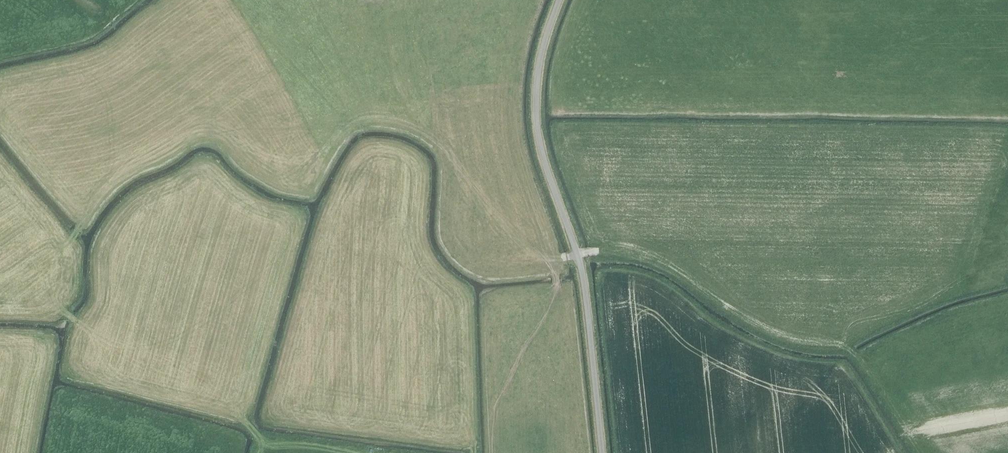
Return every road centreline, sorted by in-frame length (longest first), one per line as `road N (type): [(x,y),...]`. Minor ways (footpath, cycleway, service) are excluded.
road 1 (unclassified): [(603,452),(584,279),(539,141),(535,79),(559,0)]

